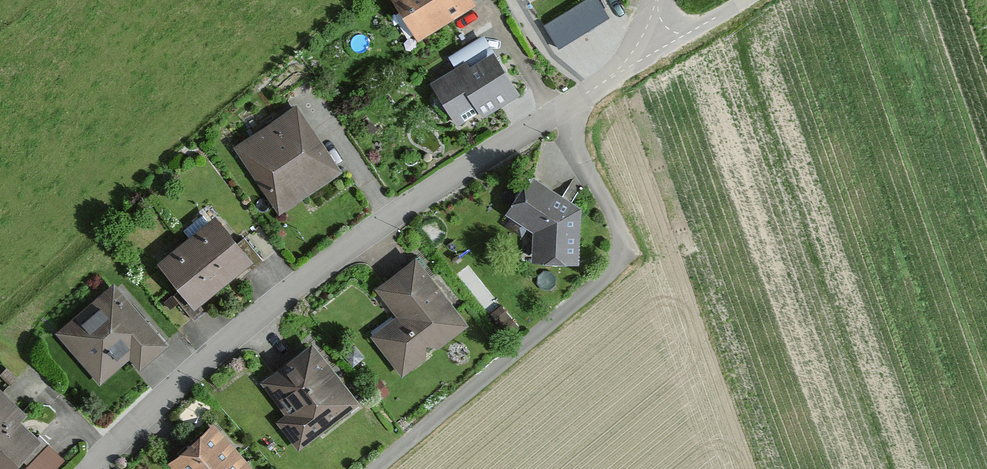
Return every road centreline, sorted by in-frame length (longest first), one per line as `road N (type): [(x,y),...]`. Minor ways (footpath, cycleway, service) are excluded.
road 1 (residential): [(90,468),(319,269),(654,52)]
road 2 (track): [(558,112),(619,232),(612,267),(377,468)]

